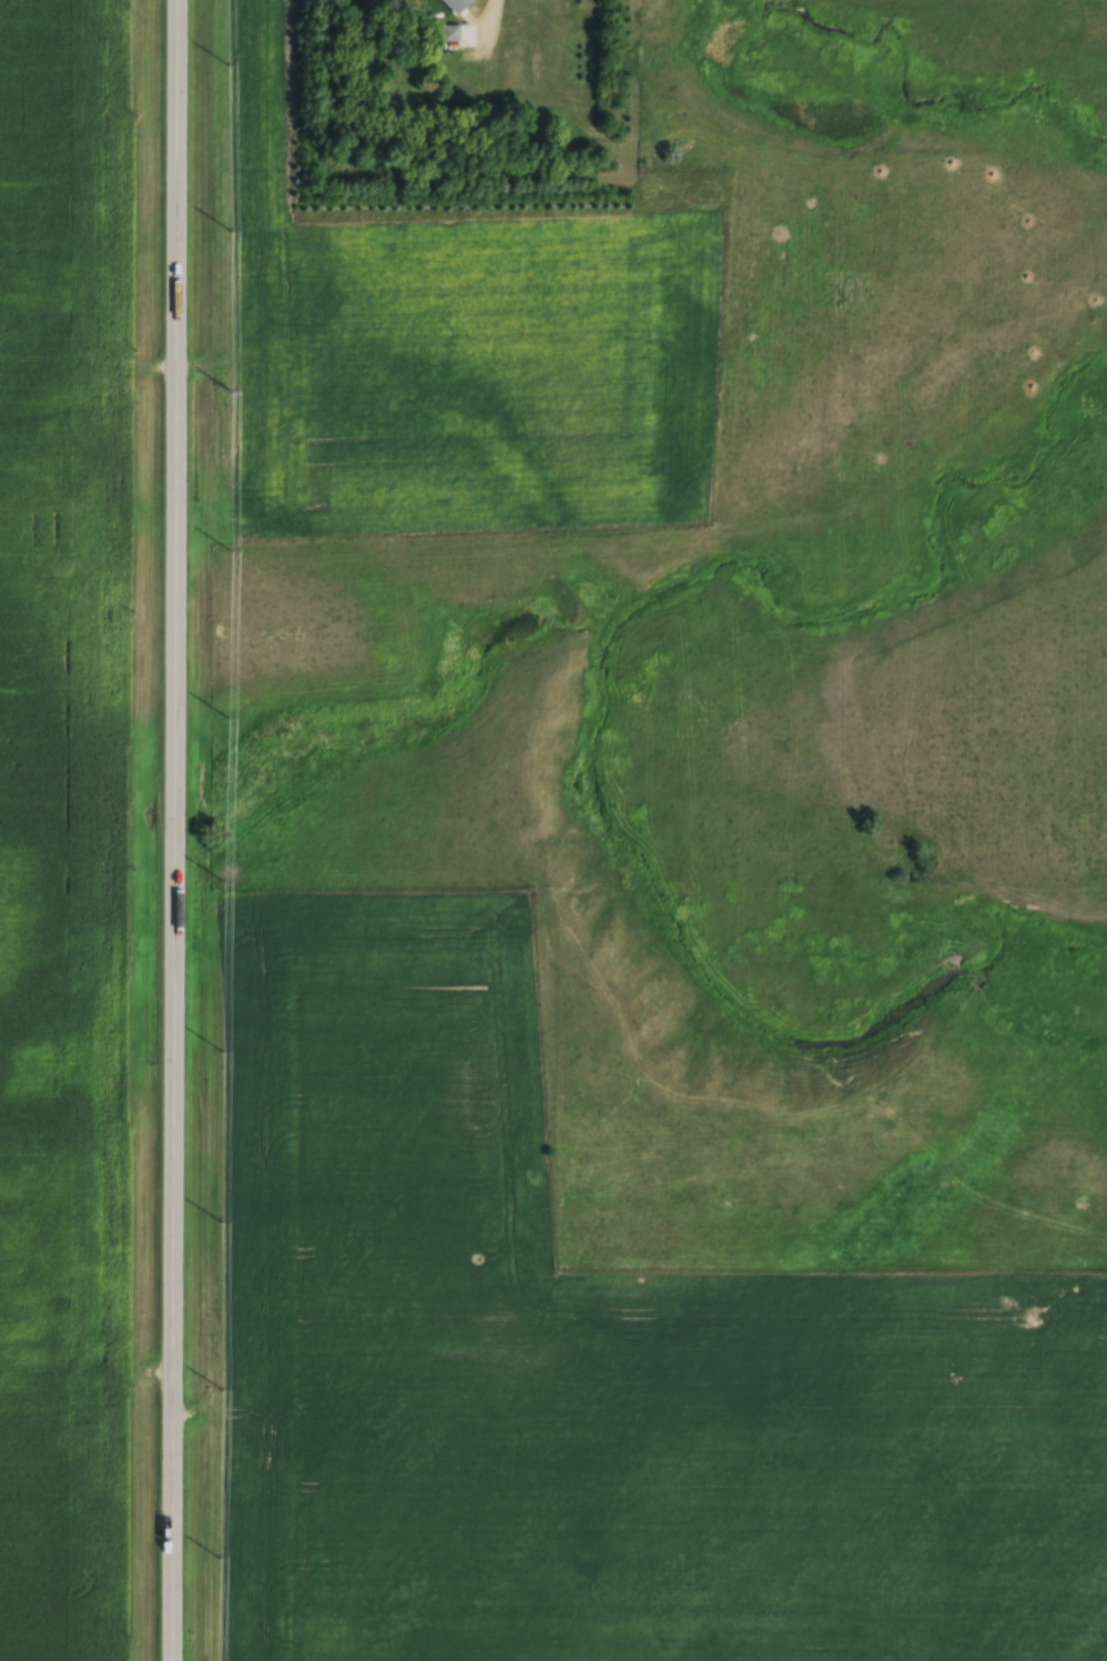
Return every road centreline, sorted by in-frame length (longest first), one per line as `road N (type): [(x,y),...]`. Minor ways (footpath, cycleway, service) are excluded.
road 1 (tertiary): [(180,1660),(185,0)]

